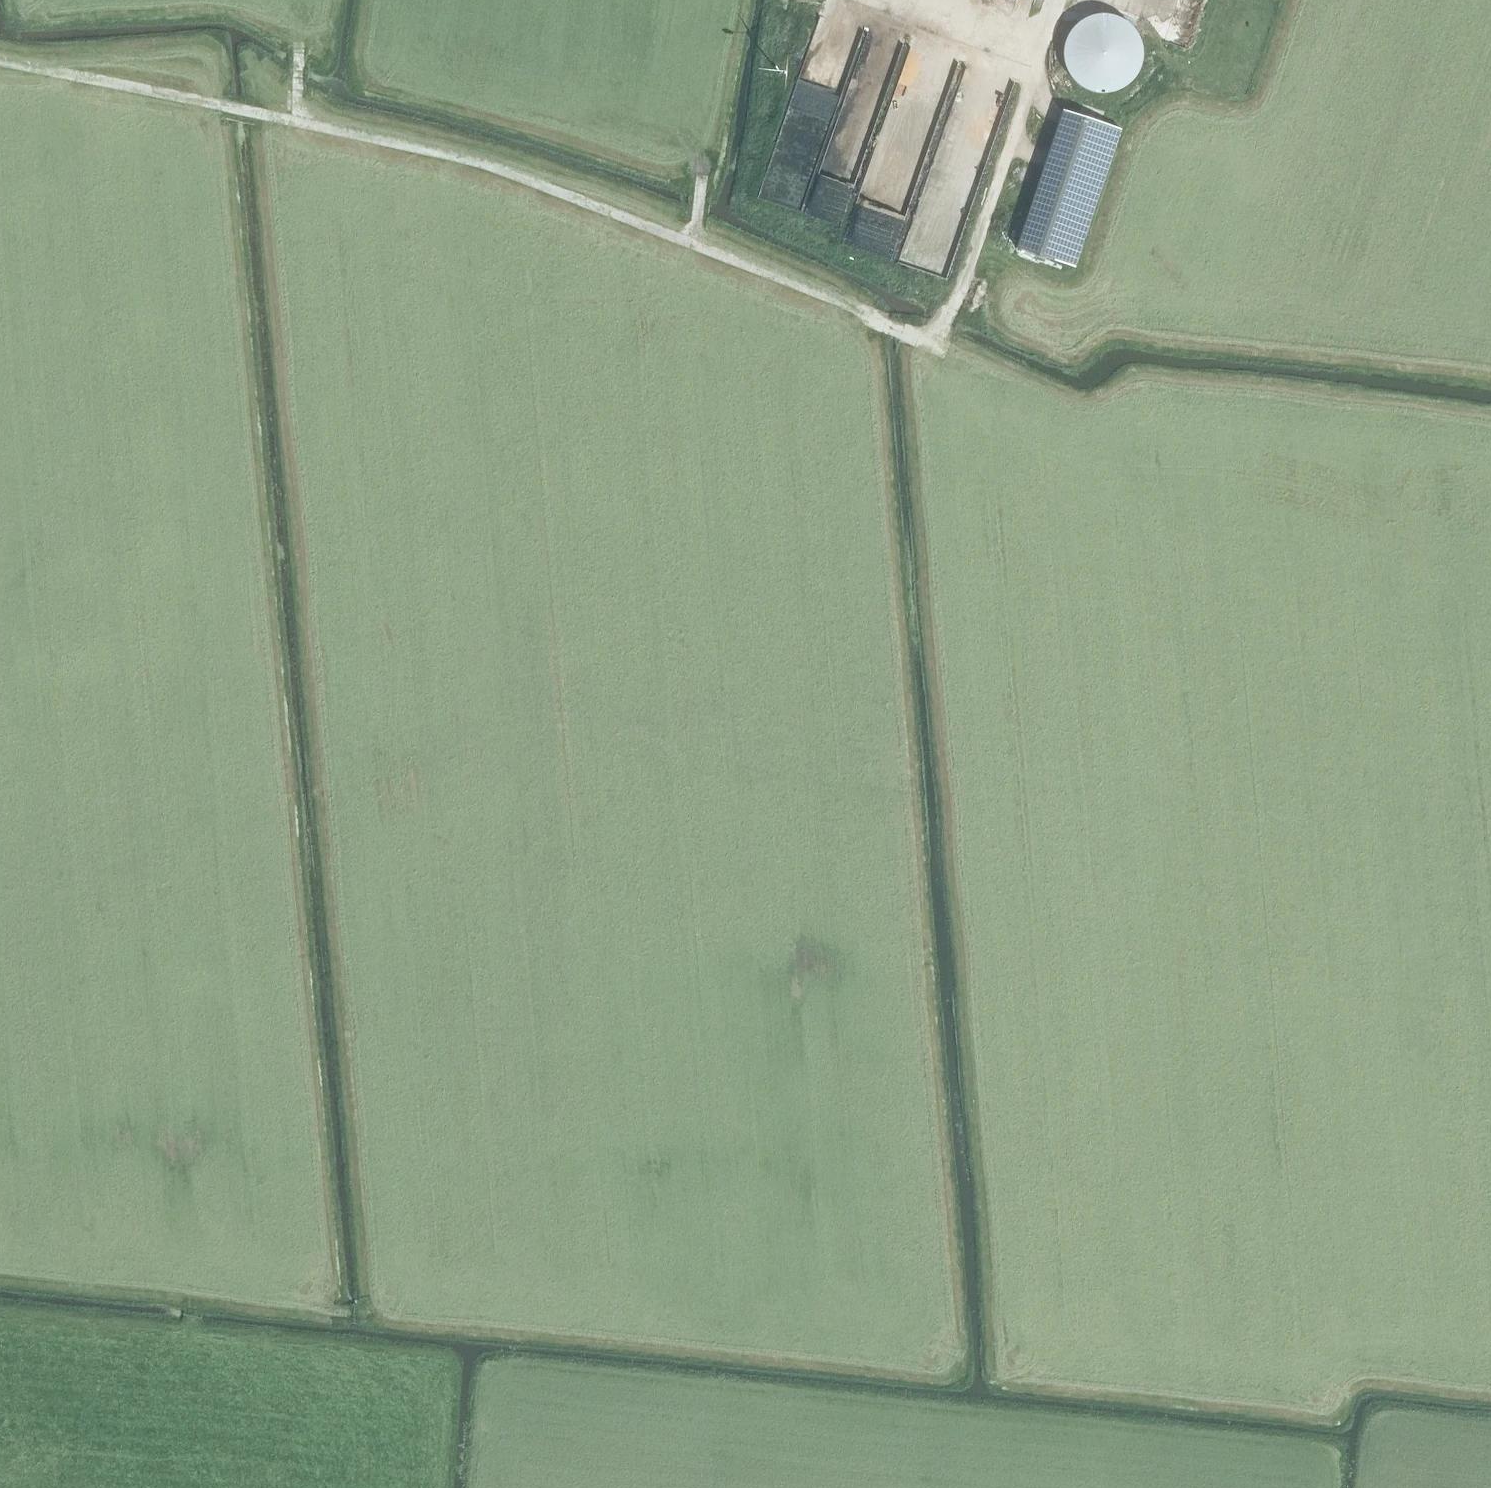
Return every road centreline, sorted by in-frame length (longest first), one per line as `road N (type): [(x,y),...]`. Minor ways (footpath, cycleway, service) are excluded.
road 1 (track): [(1029,91),(999,198),(935,345),(441,156),(0,65)]

